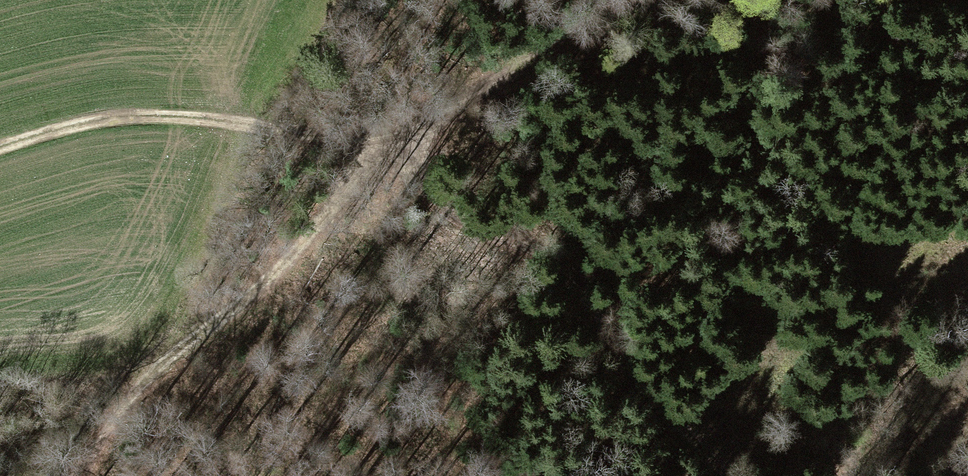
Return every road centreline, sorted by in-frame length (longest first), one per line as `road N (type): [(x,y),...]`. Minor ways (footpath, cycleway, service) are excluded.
road 1 (track): [(723,475),(632,388),(565,276),(539,252),(444,207),(410,143),(360,181),(239,304),(153,372)]
road 2 (track): [(0,148),(138,116),(410,143),(659,0)]

